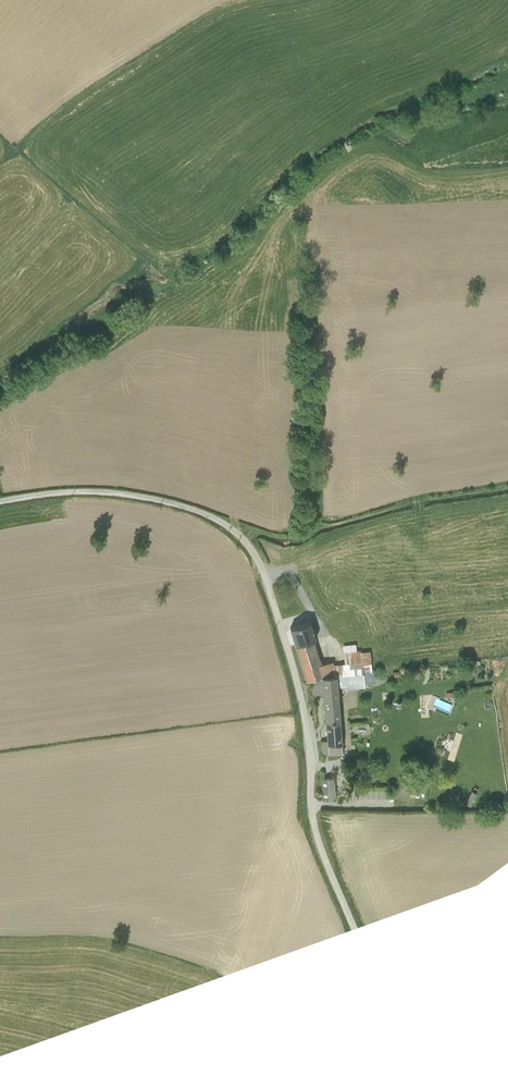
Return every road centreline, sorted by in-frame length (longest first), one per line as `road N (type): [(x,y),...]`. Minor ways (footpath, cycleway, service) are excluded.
road 1 (unclassified): [(426,1086),(316,835),(300,695),(251,548),(212,517),(127,493),(0,501)]
road 2 (track): [(236,530),(300,538),(403,506),(507,487)]

